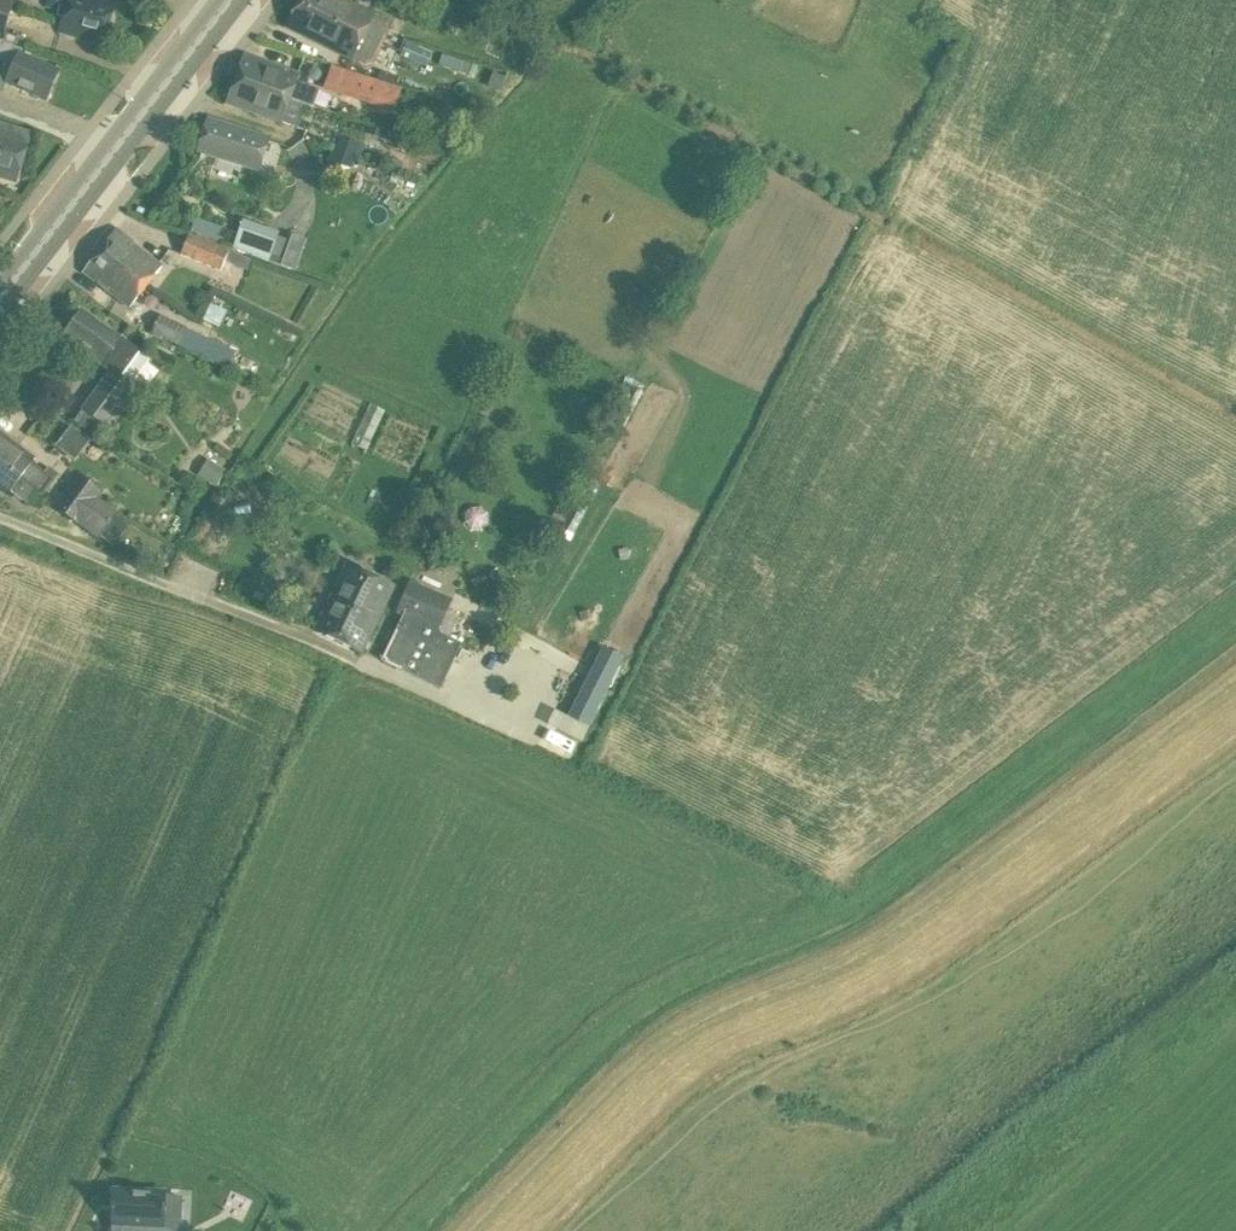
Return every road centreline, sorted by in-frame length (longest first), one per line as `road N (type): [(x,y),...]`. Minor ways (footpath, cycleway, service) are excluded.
road 1 (track): [(1235,689),(903,937),(845,972),(688,1033),(479,1230)]
road 2 (primary): [(0,296),(227,0)]

